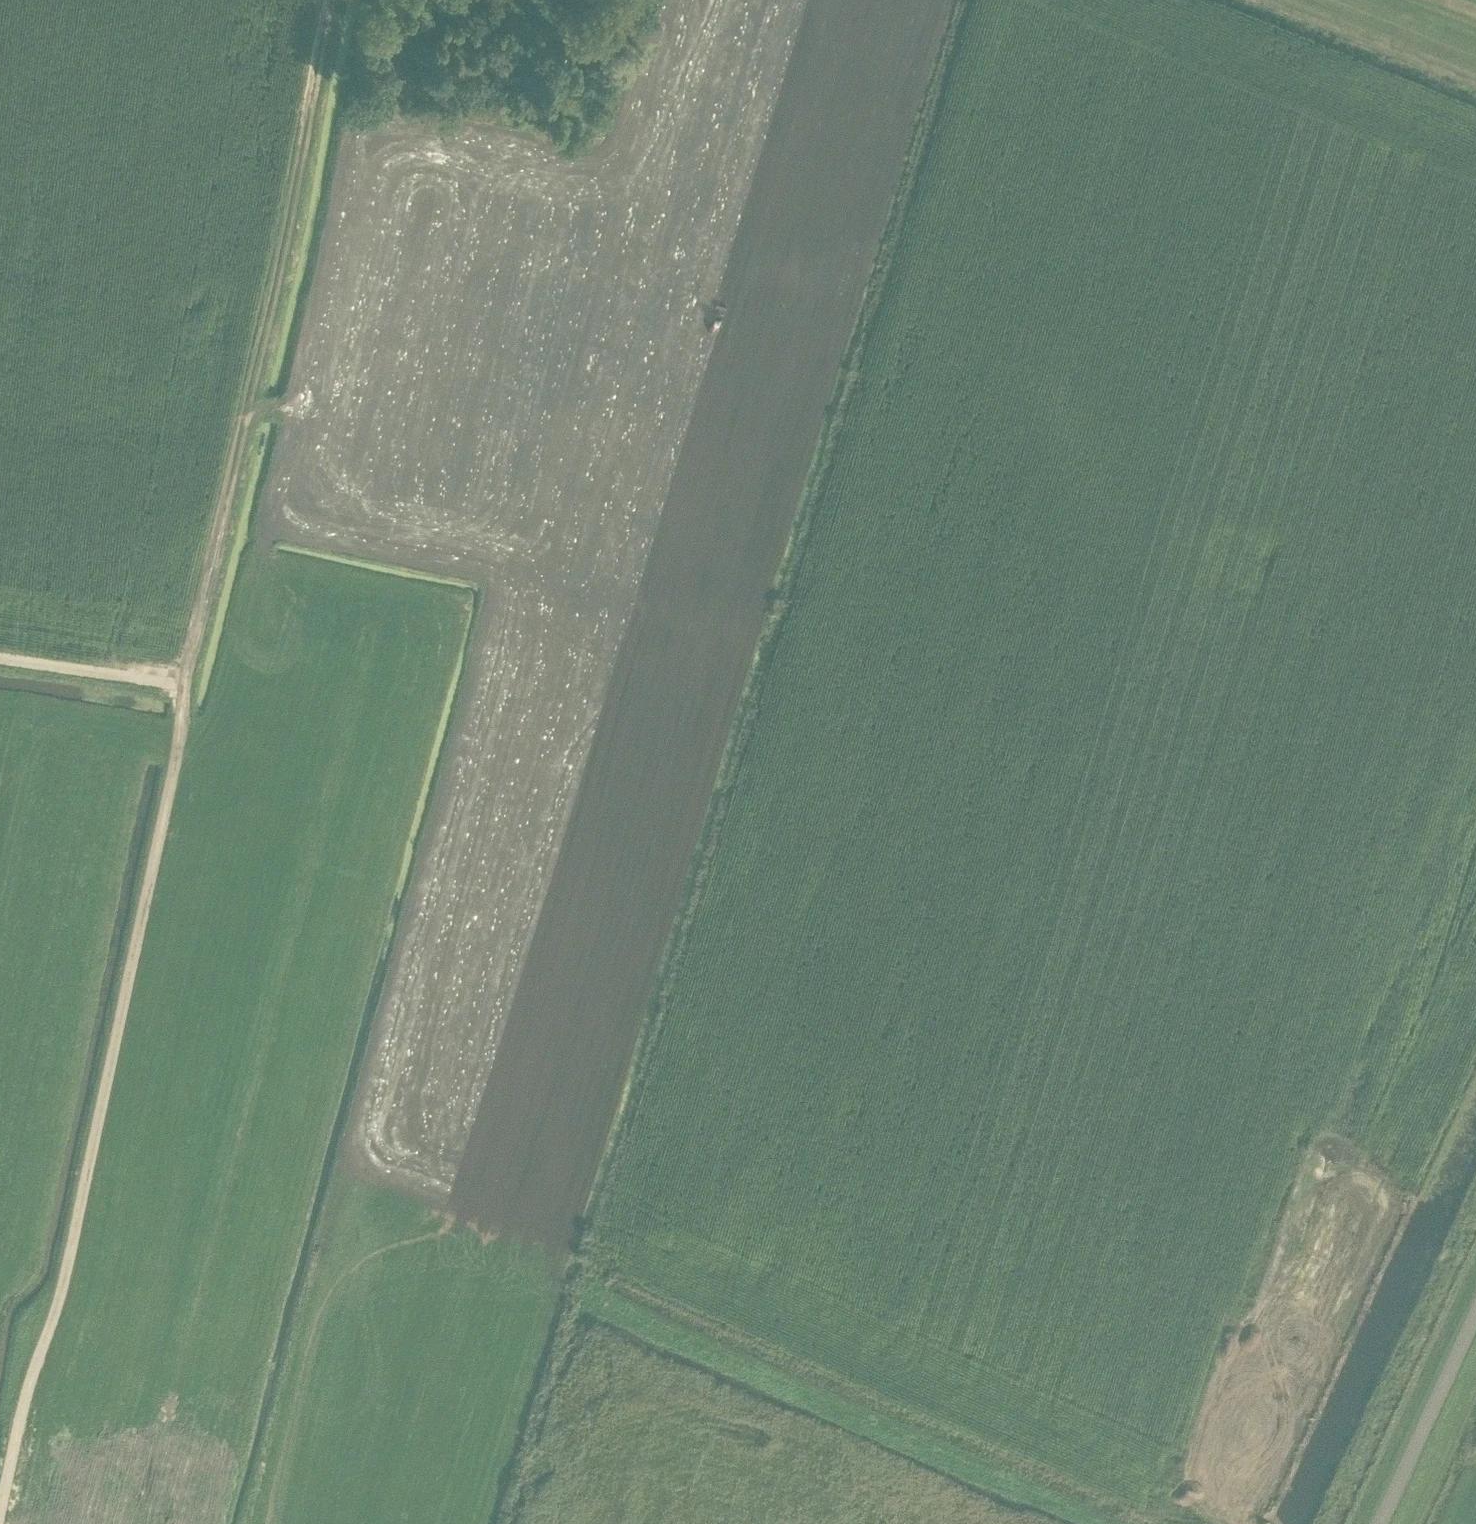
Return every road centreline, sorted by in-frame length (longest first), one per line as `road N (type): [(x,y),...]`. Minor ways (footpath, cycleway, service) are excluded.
road 1 (track): [(0,1504),(26,1388),(54,1321),(333,0)]
road 2 (unclassified): [(1380,1523),(1475,1313)]

